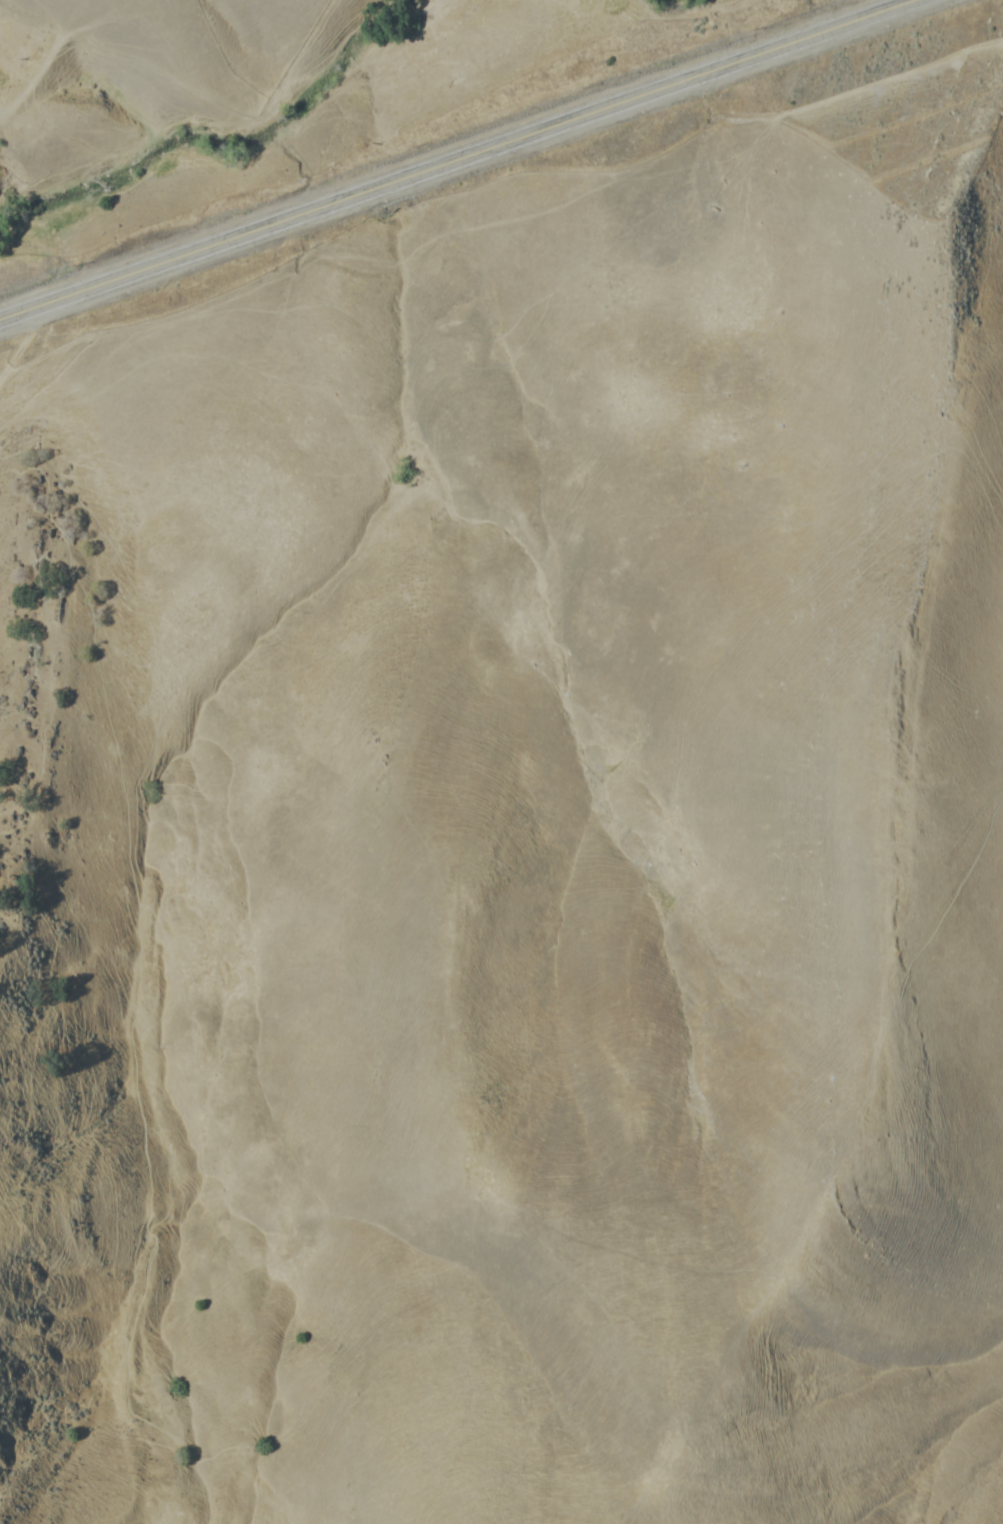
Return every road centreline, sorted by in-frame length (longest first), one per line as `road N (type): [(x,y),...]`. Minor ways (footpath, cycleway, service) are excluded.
road 1 (tertiary): [(851,0),(0,298)]

